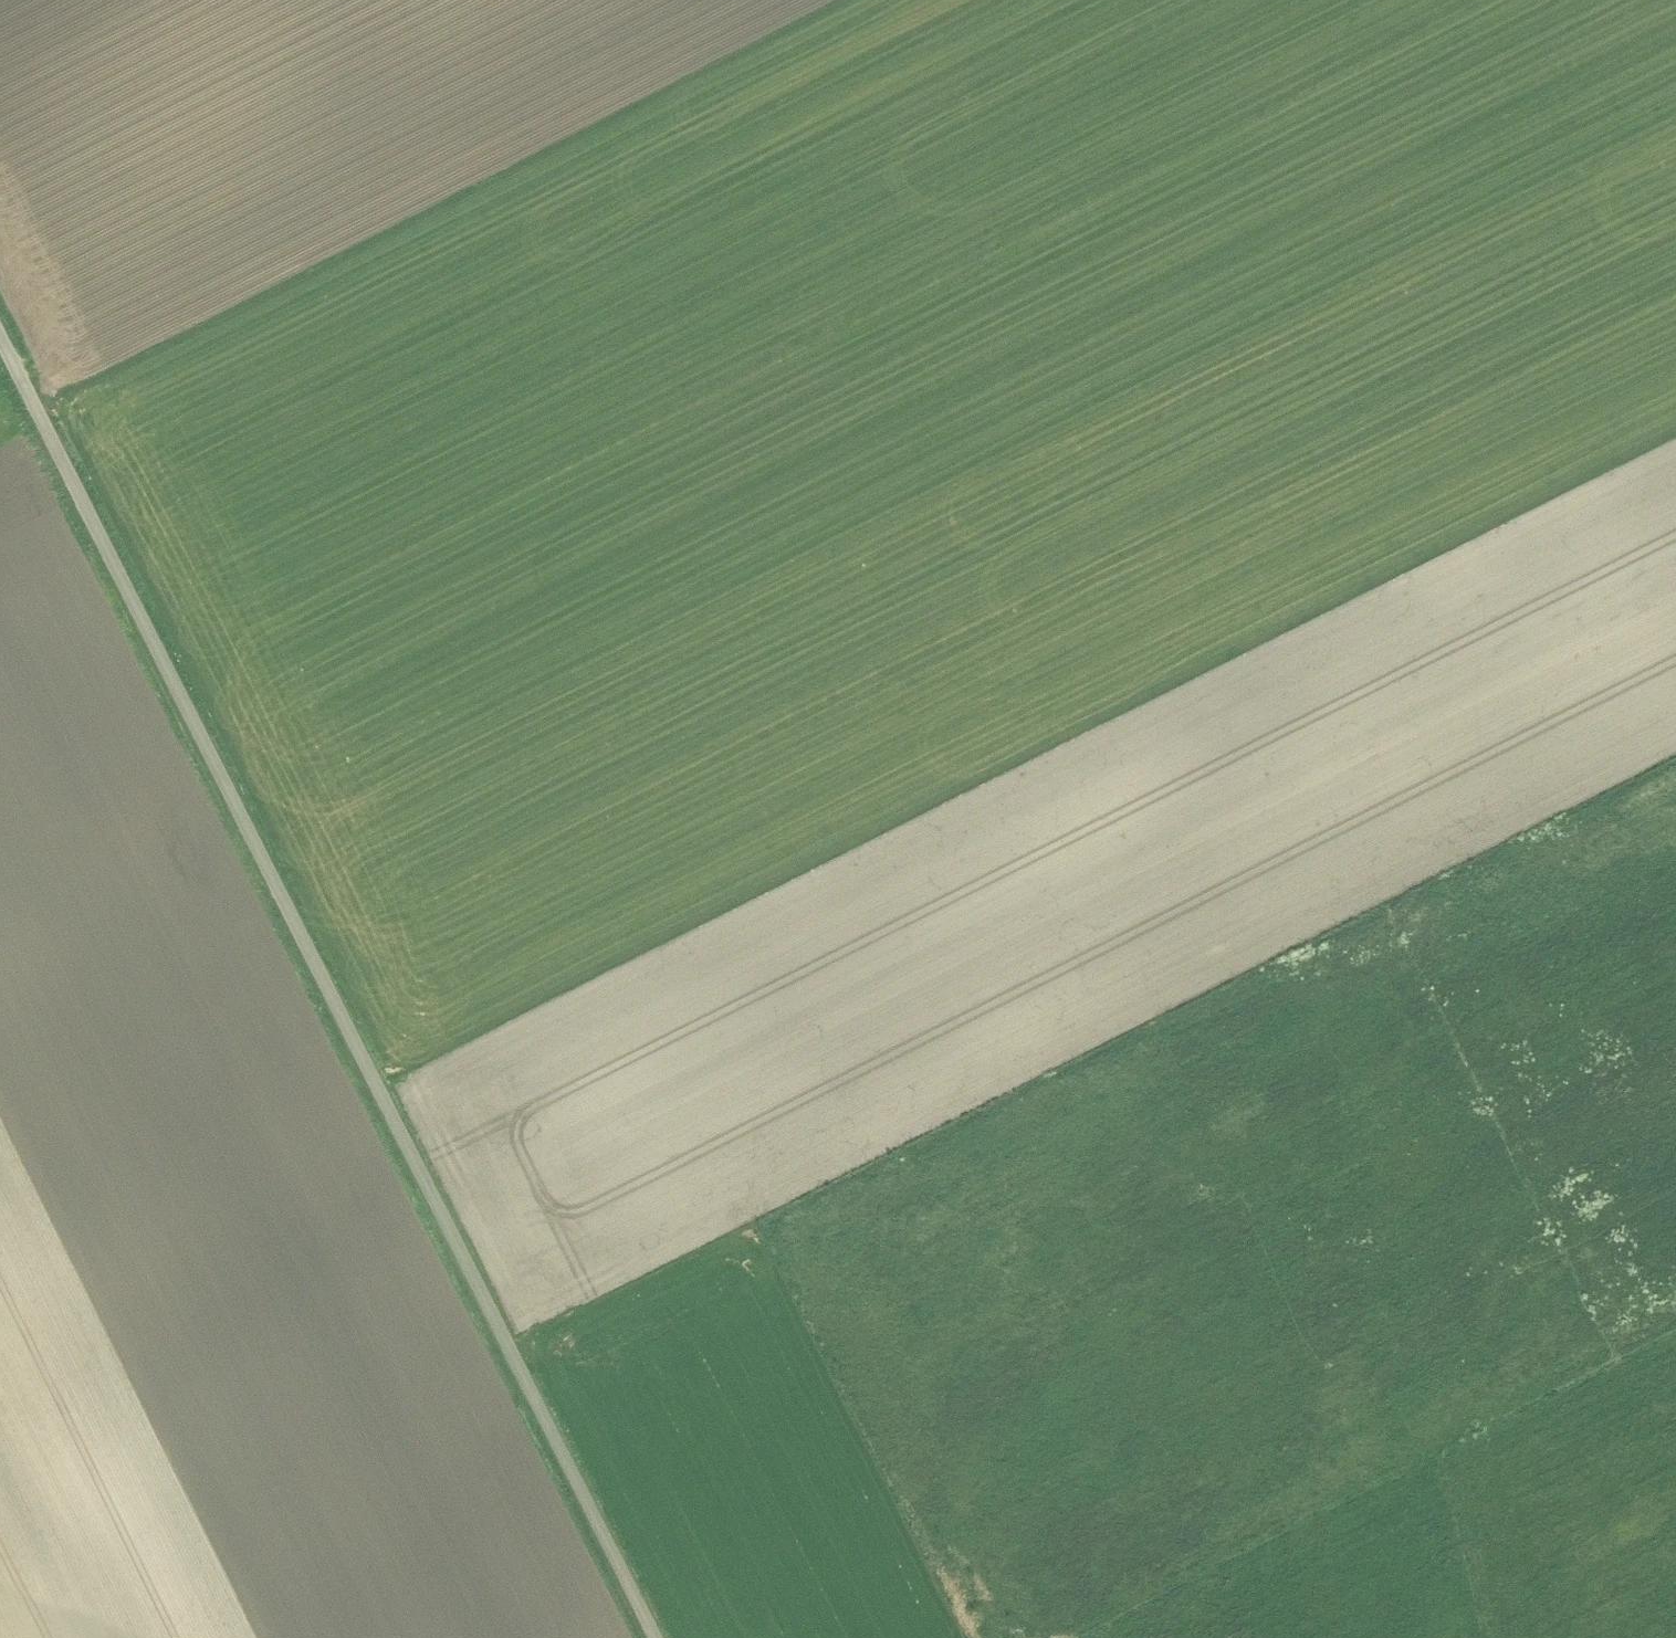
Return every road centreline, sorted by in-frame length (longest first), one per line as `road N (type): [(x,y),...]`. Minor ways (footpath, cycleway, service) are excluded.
road 1 (unclassified): [(657,1637),(0,332)]

